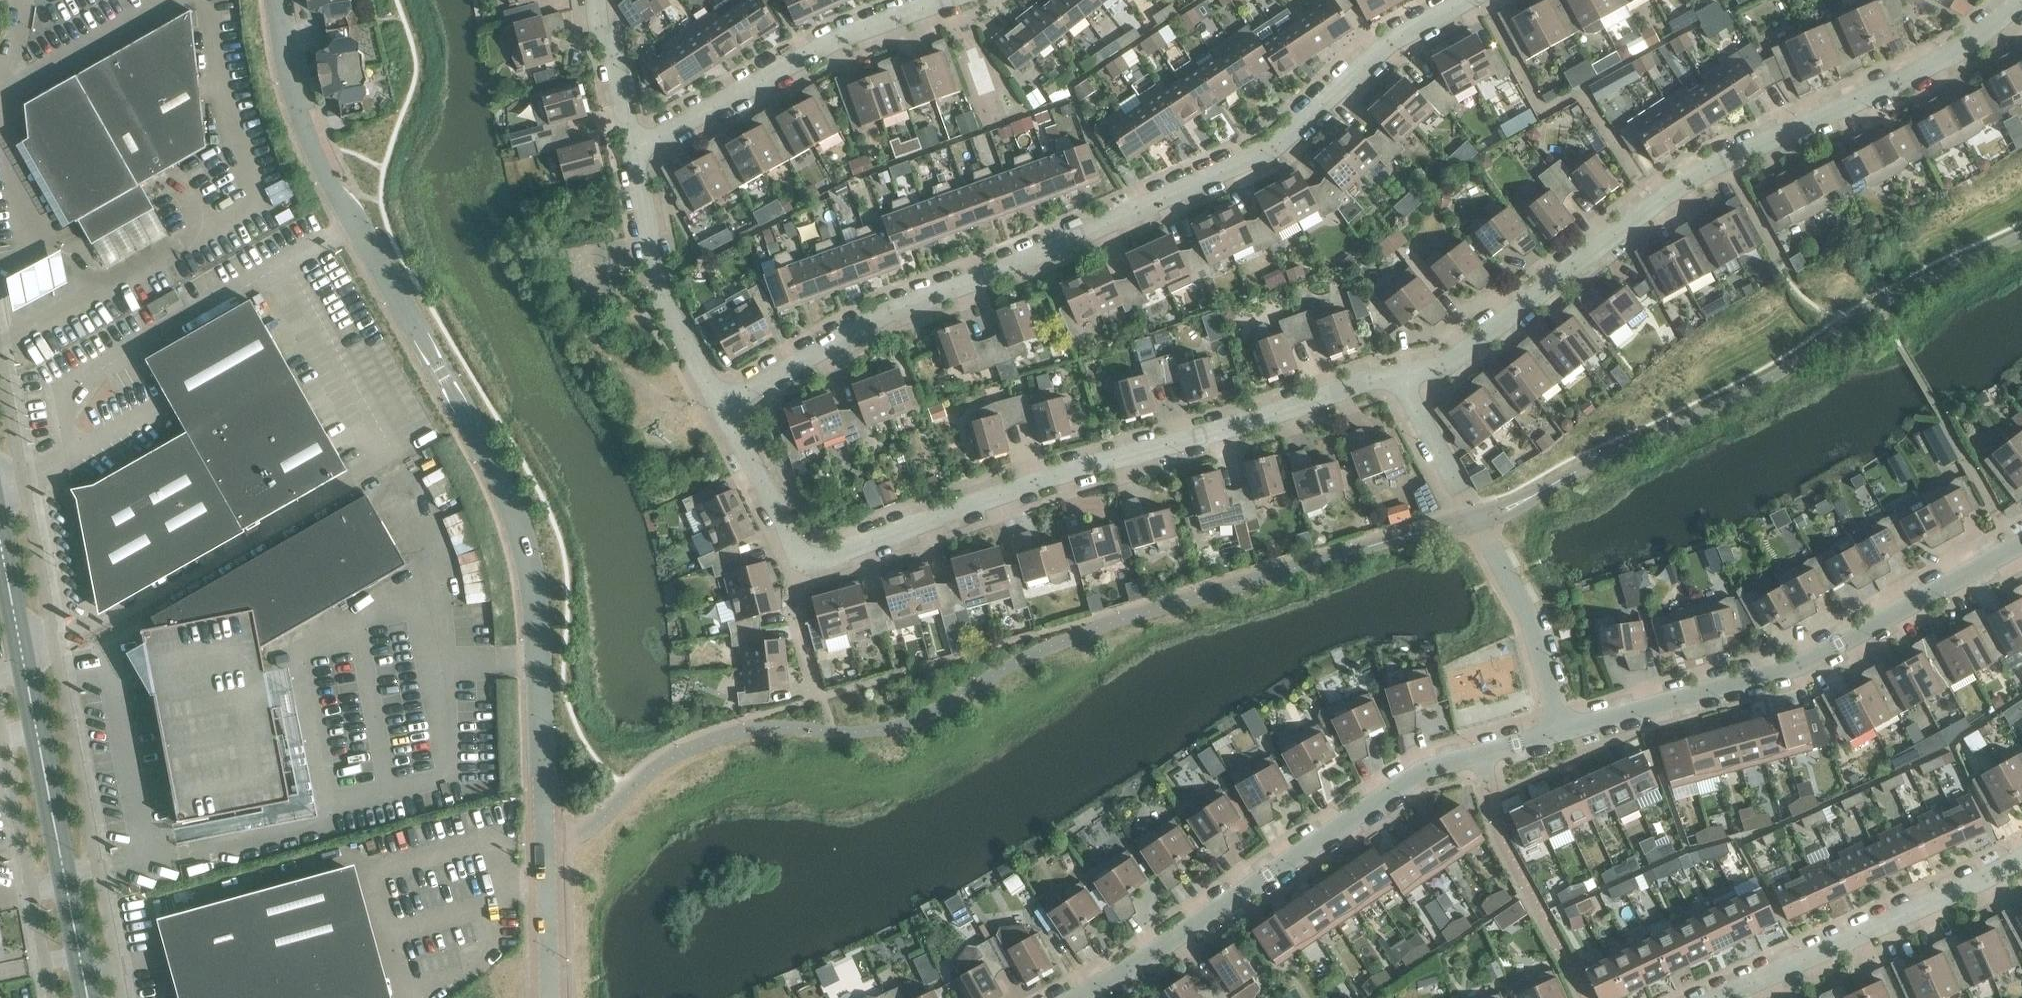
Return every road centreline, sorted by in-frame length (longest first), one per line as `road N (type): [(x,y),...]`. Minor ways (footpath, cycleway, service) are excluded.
road 1 (residential): [(276,0),(293,103),(524,553),(539,660),(553,997)]
road 2 (residential): [(719,407),(877,324),(1260,157),(1398,43),(1472,0)]
road 3 (residential): [(1403,381),(1445,369),(1655,205),(2007,25),(2021,9)]
road 4 (residential): [(802,563),(1003,494),(1369,385),(1403,381)]
road 5 (residential): [(1081,997),(1428,769),(1559,730)]
road 6 (residential): [(1559,730),(1792,670),(2021,552)]
road 7 (secondary): [(88,997),(0,541)]
road 8 (residential): [(1403,381),(1530,617),(1559,730)]
road 9 (residential): [(632,152),(807,52),(950,0)]
road 10 (residential): [(1720,997),(2021,862)]
road 11 (residential): [(719,407),(662,305),(632,152)]
road 12 (residential): [(802,563),(719,407)]
road 13 (residential): [(632,152),(595,0)]

